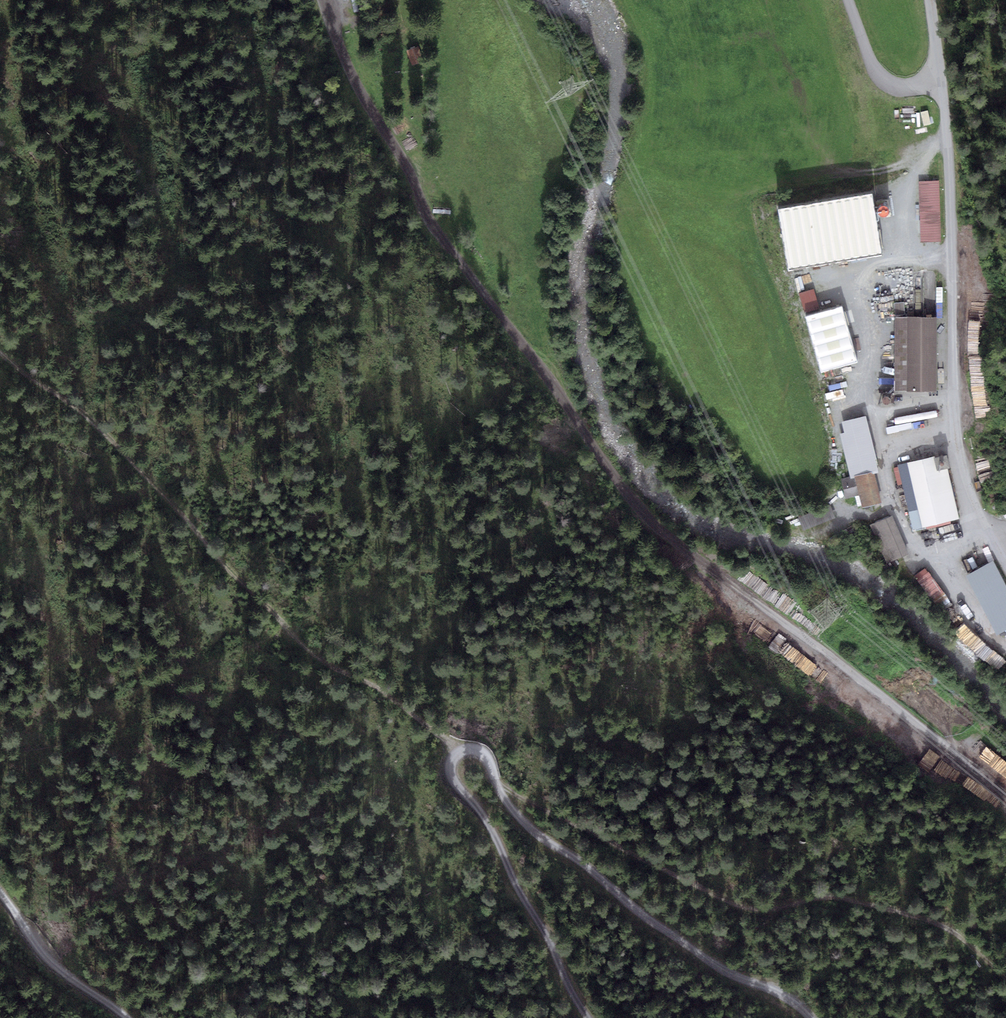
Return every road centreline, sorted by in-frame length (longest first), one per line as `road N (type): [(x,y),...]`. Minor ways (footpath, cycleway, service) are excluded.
road 1 (track): [(323,0),(336,43),(429,225),(637,514),(1005,797)]
road 2 (track): [(0,352),(117,448),(209,548),(356,683),(464,749)]
road 3 (unclassified): [(932,0),(948,141),(956,433),(967,483),(1005,567)]
road 4 (track): [(1005,986),(950,934),(875,909),(822,899),(768,914),(732,907),(529,806),(496,776)]
road 5 (track): [(811,1017),(785,995),(713,965),(537,834),(496,776)]
road 6 (track): [(464,749),(457,780),(586,1017)]
road 7 (track): [(122,1017),(68,979),(0,896)]

